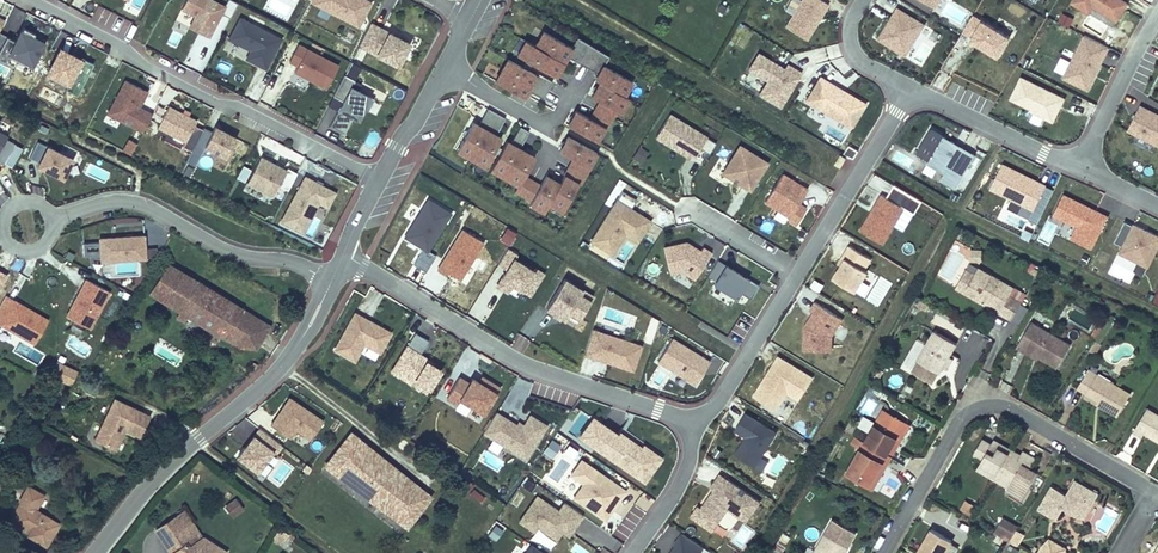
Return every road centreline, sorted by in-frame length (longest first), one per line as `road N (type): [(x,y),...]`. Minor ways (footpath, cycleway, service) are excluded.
road 1 (residential): [(382,186),(28,0)]
road 2 (residential): [(345,254),(522,363),(698,424)]
road 3 (residential): [(884,552),(960,422),(990,405),(1016,409),(1157,492)]
road 4 (unclassified): [(331,282),(284,364),(164,470),(97,552)]
road 5 (residential): [(331,282),(229,252),(131,203),(26,229)]
road 6 (residential): [(798,276),(915,87)]
road 7 (residential): [(915,87),(1082,166)]
road 8 (unclassified): [(468,23),(382,186)]
road 9 (residential): [(698,424),(727,393),(798,276)]
road 10 (residential): [(635,552),(684,479),(698,424)]
road 11 (residential): [(865,0),(852,22),(853,48),(915,87)]
road 12 (residential): [(798,276),(696,212)]

